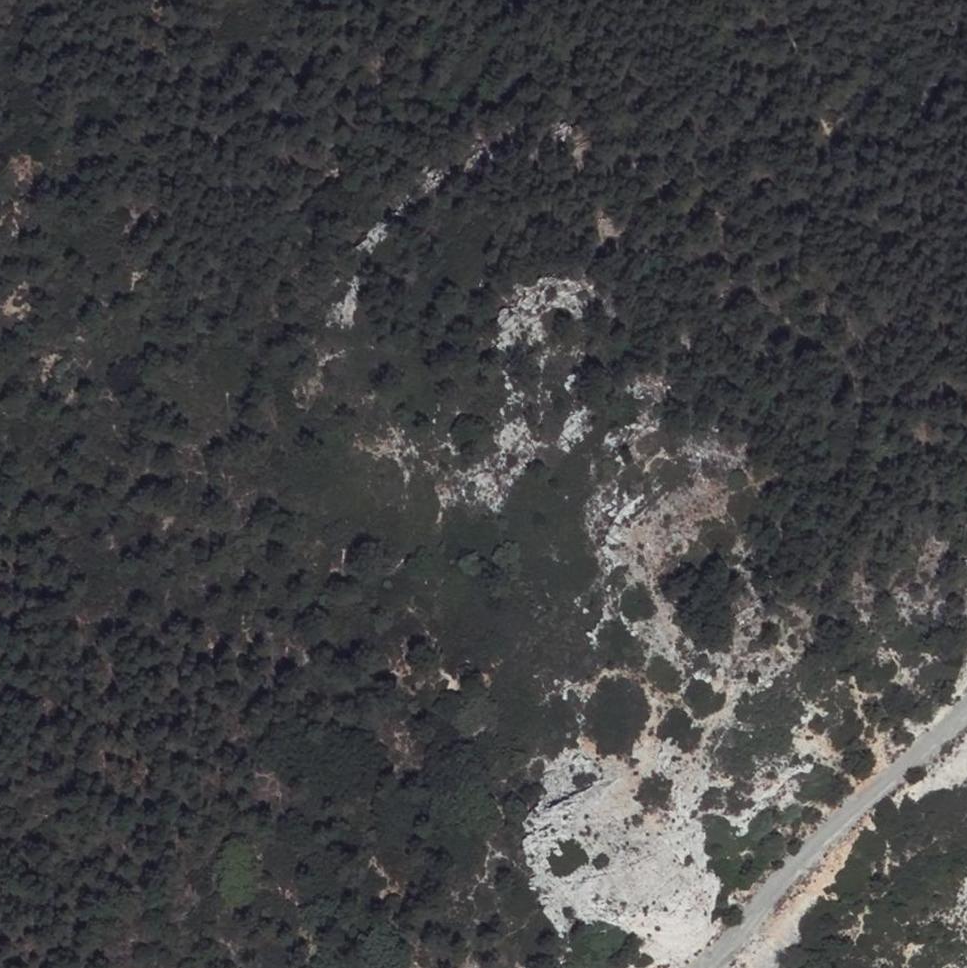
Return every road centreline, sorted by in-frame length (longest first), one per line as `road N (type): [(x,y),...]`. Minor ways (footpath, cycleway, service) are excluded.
road 1 (track): [(966,719),(824,847),(706,967)]

